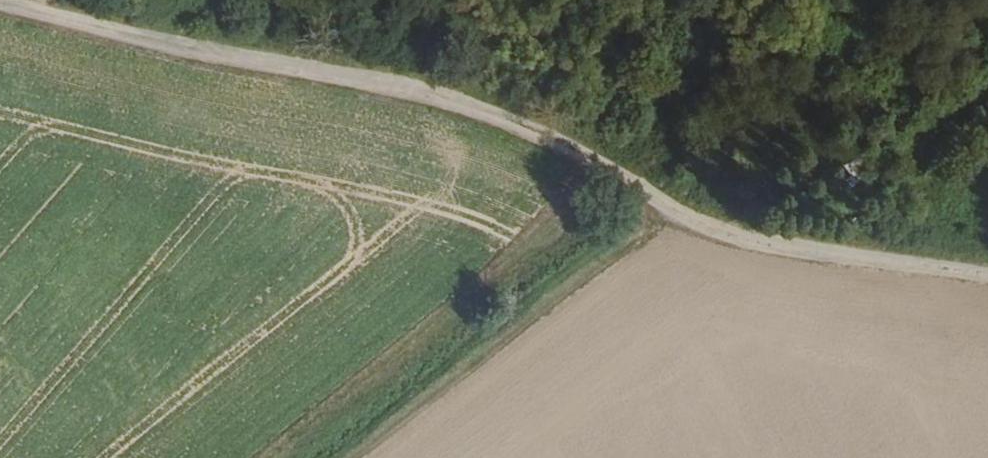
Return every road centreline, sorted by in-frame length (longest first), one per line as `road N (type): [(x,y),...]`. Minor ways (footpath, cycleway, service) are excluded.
road 1 (track): [(0,1),(466,107),(592,158),(706,227),(987,277)]

